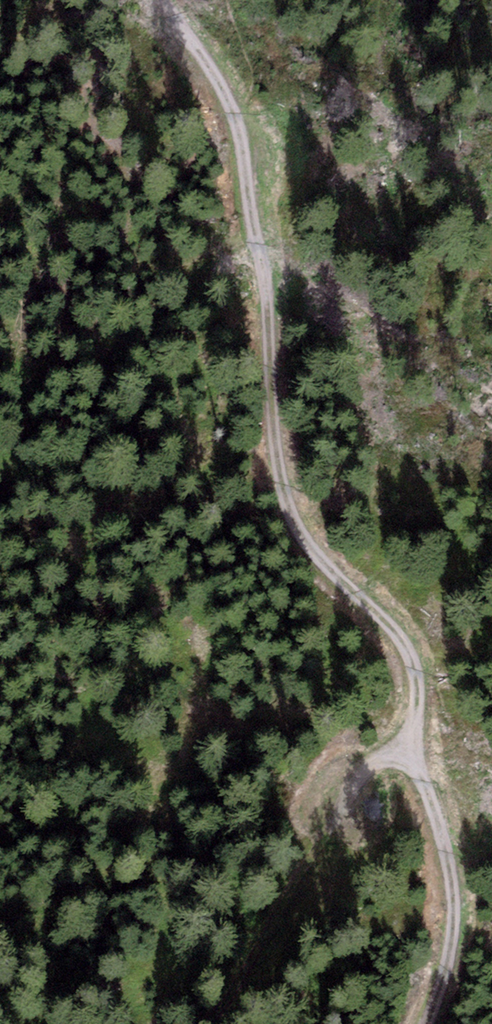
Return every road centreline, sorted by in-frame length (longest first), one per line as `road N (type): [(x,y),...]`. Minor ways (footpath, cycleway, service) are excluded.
road 1 (track): [(233,113),(262,267),(278,465),(302,543),(399,638),(418,678),(410,750),(453,877),(445,973),(428,1023)]
road 2 (track): [(410,750),(374,770),(195,1023)]
road 3 (track): [(233,113),(163,0)]

